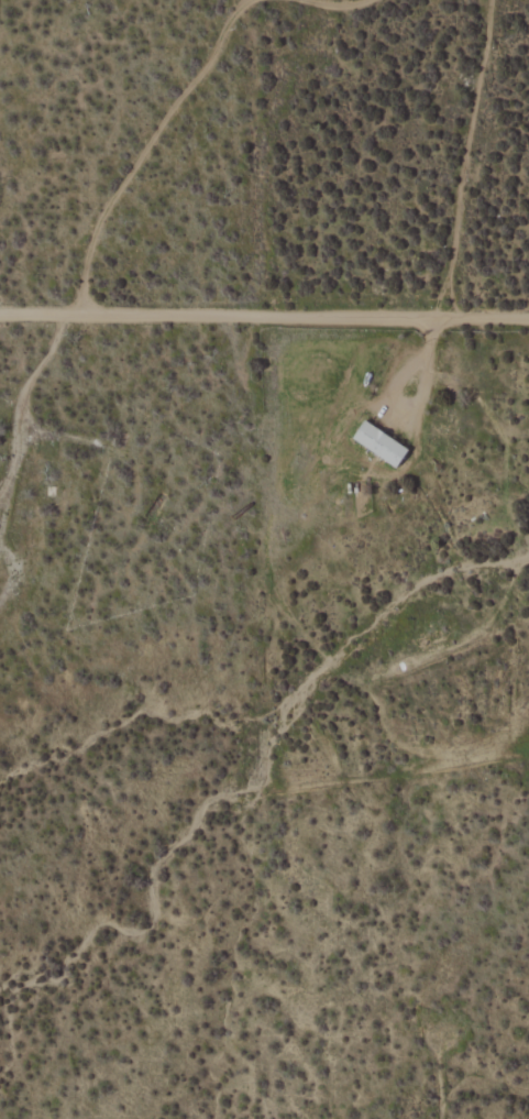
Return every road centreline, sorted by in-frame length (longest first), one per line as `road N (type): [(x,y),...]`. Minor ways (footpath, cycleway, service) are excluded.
road 1 (residential): [(0,313),(528,317)]

